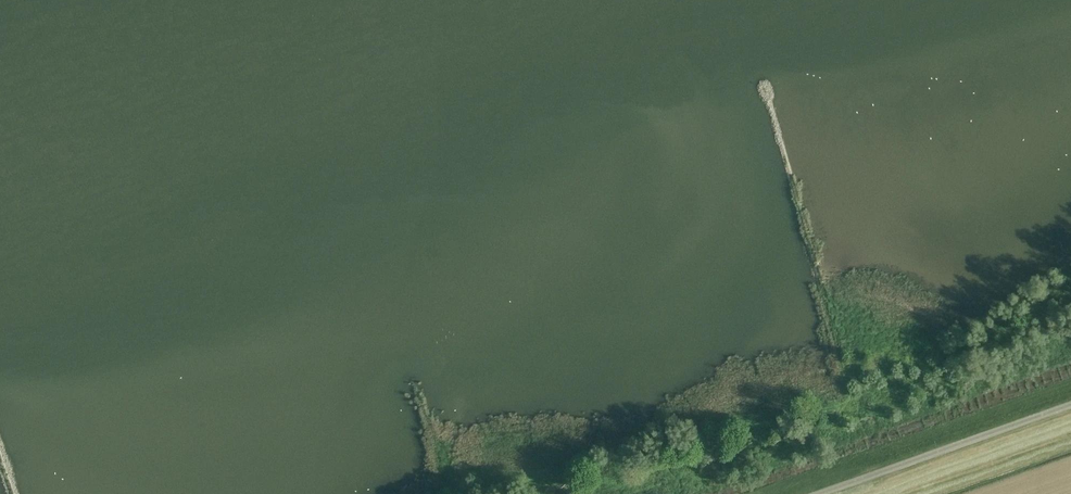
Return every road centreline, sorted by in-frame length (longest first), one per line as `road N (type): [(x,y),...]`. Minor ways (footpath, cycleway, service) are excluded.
road 1 (unclassified): [(1070,404),(820,493)]

